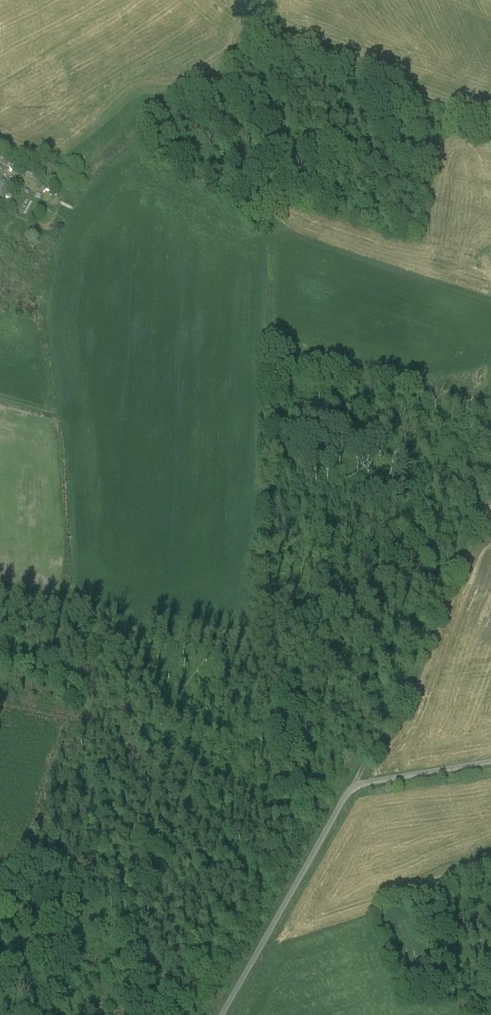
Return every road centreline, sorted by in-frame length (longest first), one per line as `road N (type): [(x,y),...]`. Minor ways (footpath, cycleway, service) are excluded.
road 1 (unclassified): [(222,1014),(353,788),(490,762)]
road 2 (track): [(353,788),(419,674),(490,447)]

